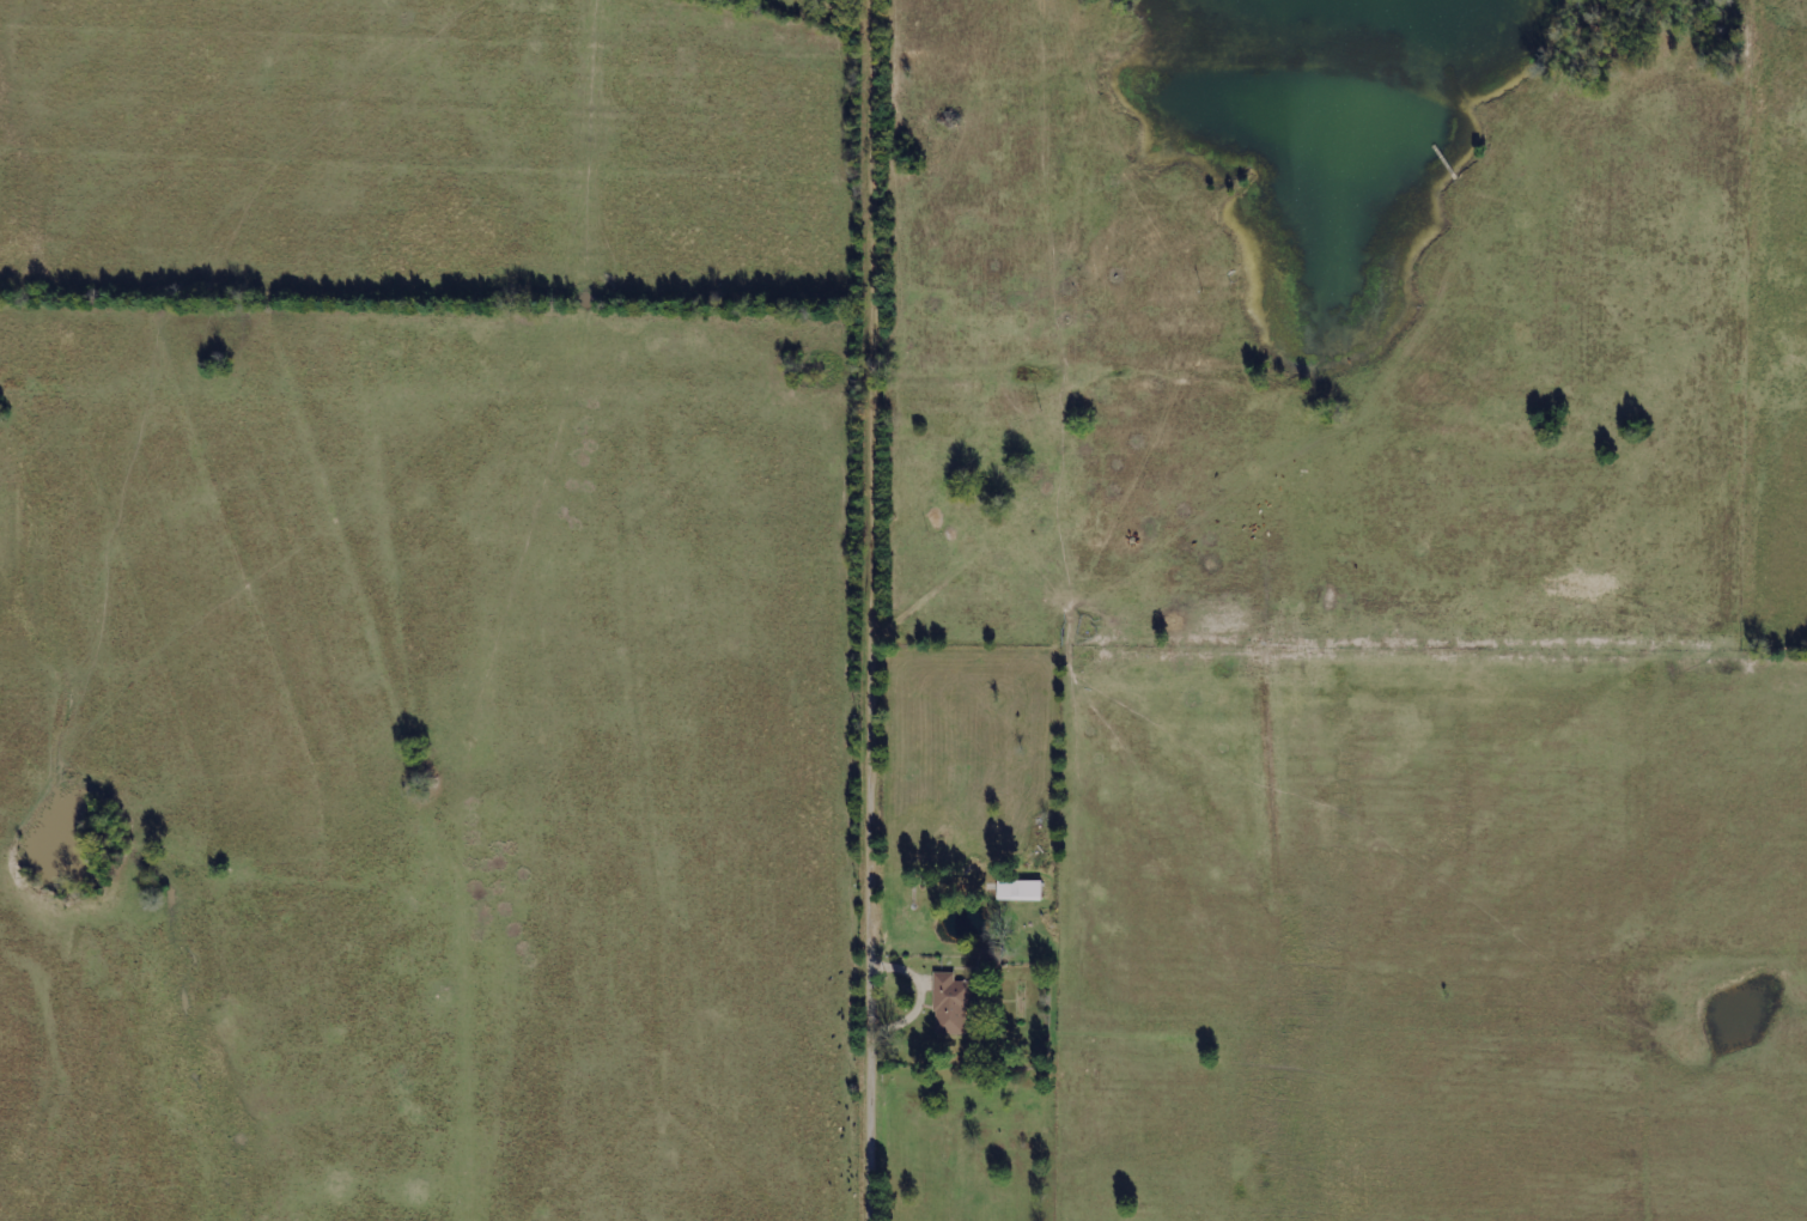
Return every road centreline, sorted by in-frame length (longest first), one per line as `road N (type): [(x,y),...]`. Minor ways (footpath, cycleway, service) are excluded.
road 1 (residential): [(880,1220),(883,0)]

